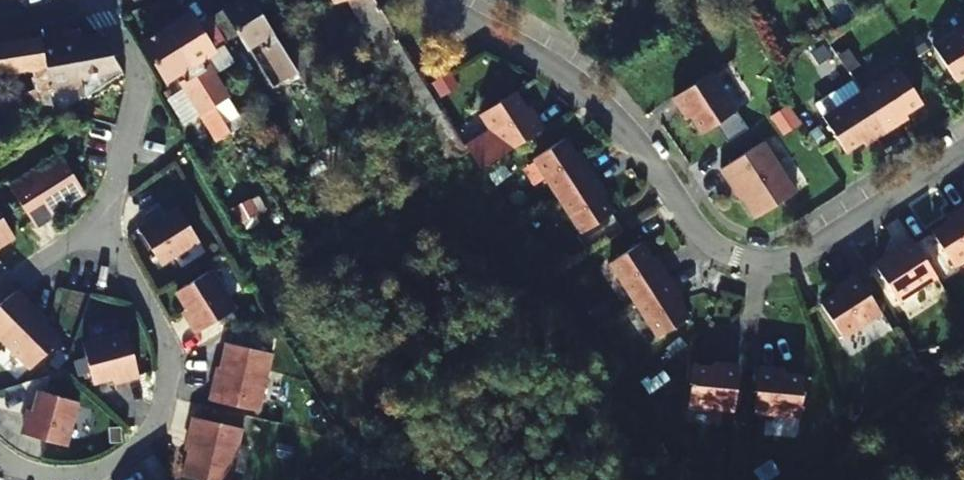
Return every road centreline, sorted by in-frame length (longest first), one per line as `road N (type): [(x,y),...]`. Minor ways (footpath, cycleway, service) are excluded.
road 1 (residential): [(430,0),(445,15),(579,79),(650,153),(694,230),(745,262),(802,265),(963,158)]
road 2 (residential): [(97,2),(136,90),(98,239)]
road 3 (residential): [(85,479),(154,437),(167,356)]
road 4 (residential): [(167,356),(98,239)]

